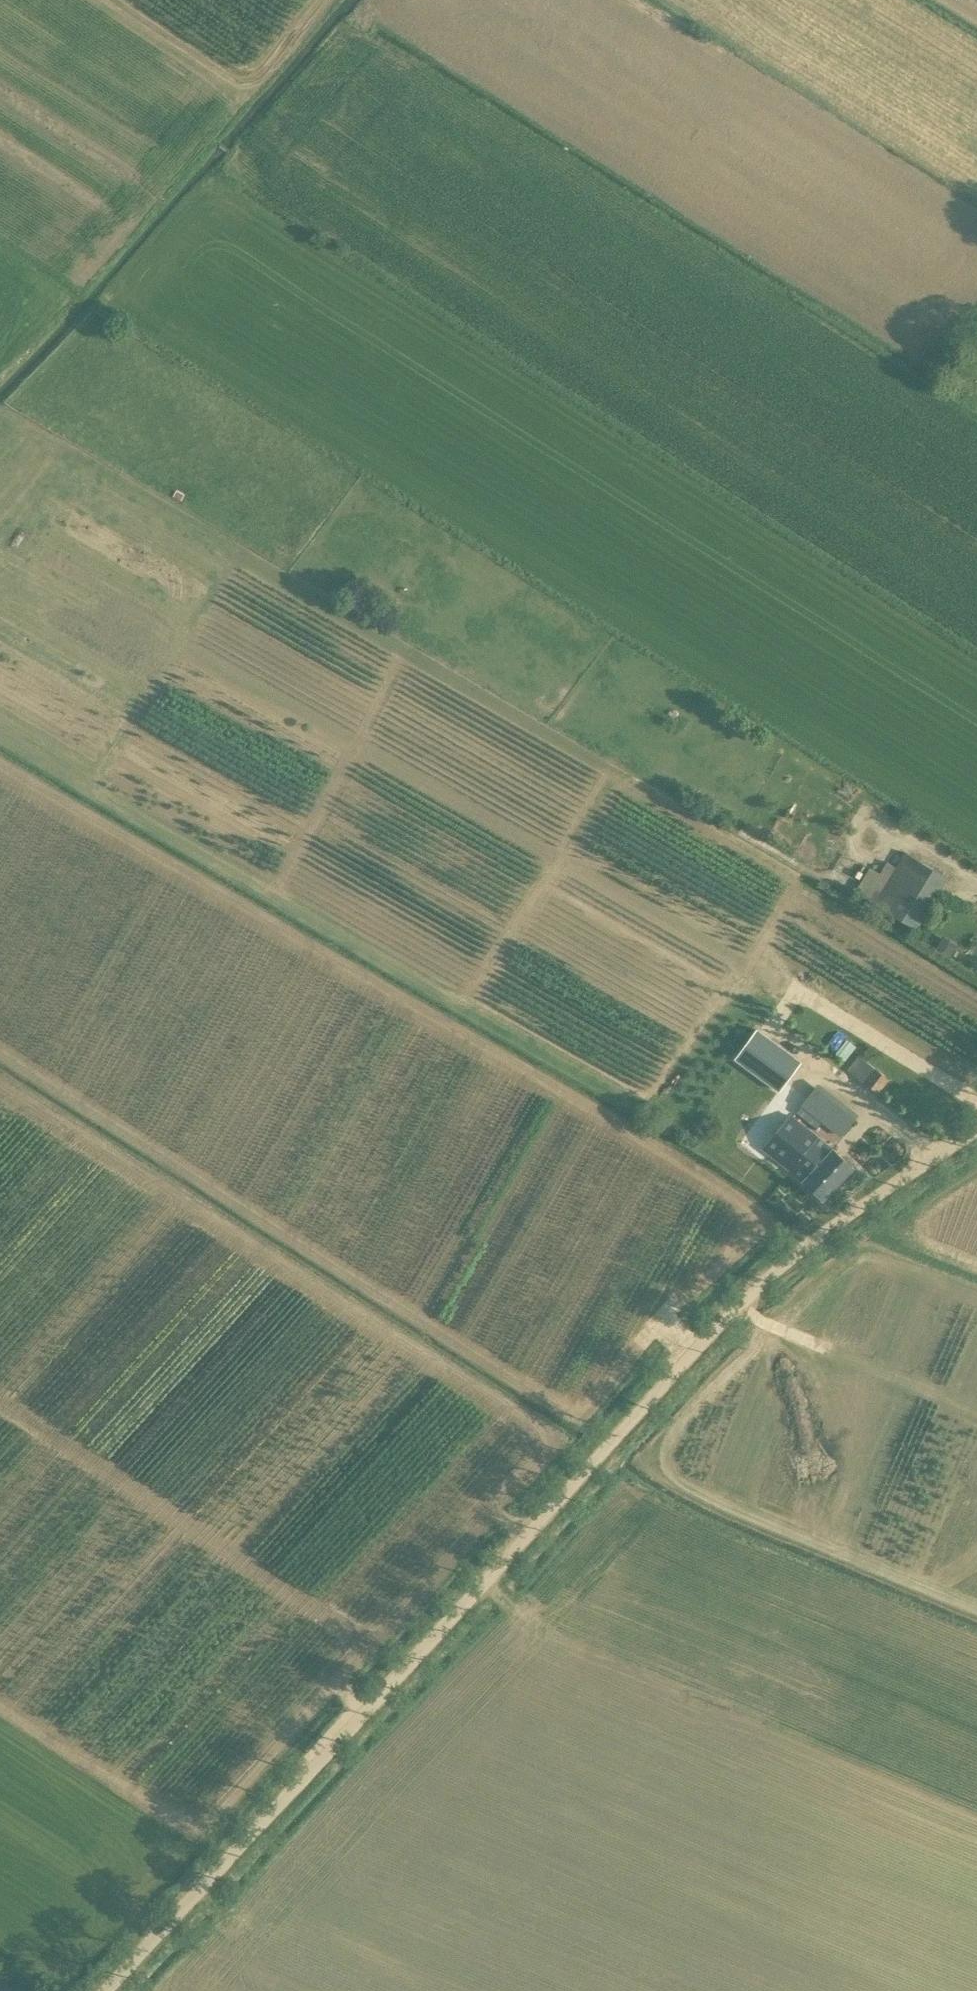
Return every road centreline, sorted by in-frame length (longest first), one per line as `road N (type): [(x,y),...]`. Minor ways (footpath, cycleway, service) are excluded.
road 1 (unclassified): [(107,1990),(733,1308),(801,1244),(976,1128)]

